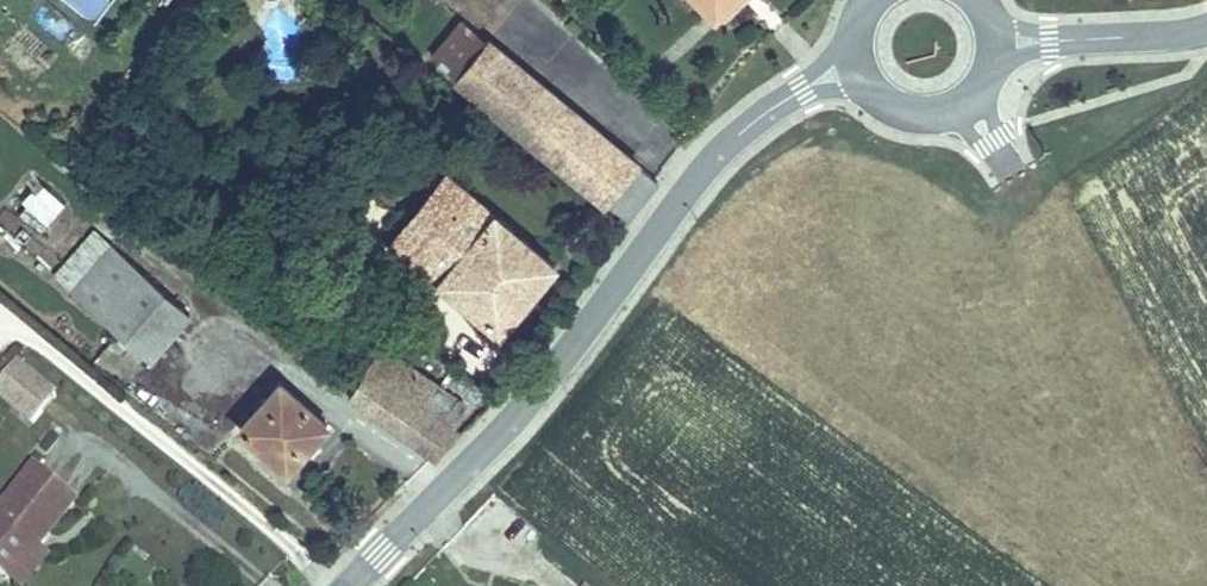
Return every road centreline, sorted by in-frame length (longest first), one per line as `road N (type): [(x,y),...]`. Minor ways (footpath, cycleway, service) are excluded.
road 1 (tertiary): [(356,585),(545,386),(722,147),(800,91),(859,69)]
road 2 (tertiary): [(996,42),(1128,39),(1206,26)]
road 3 (tertiary): [(859,69),(883,102),(940,115),(988,81),(996,42)]

